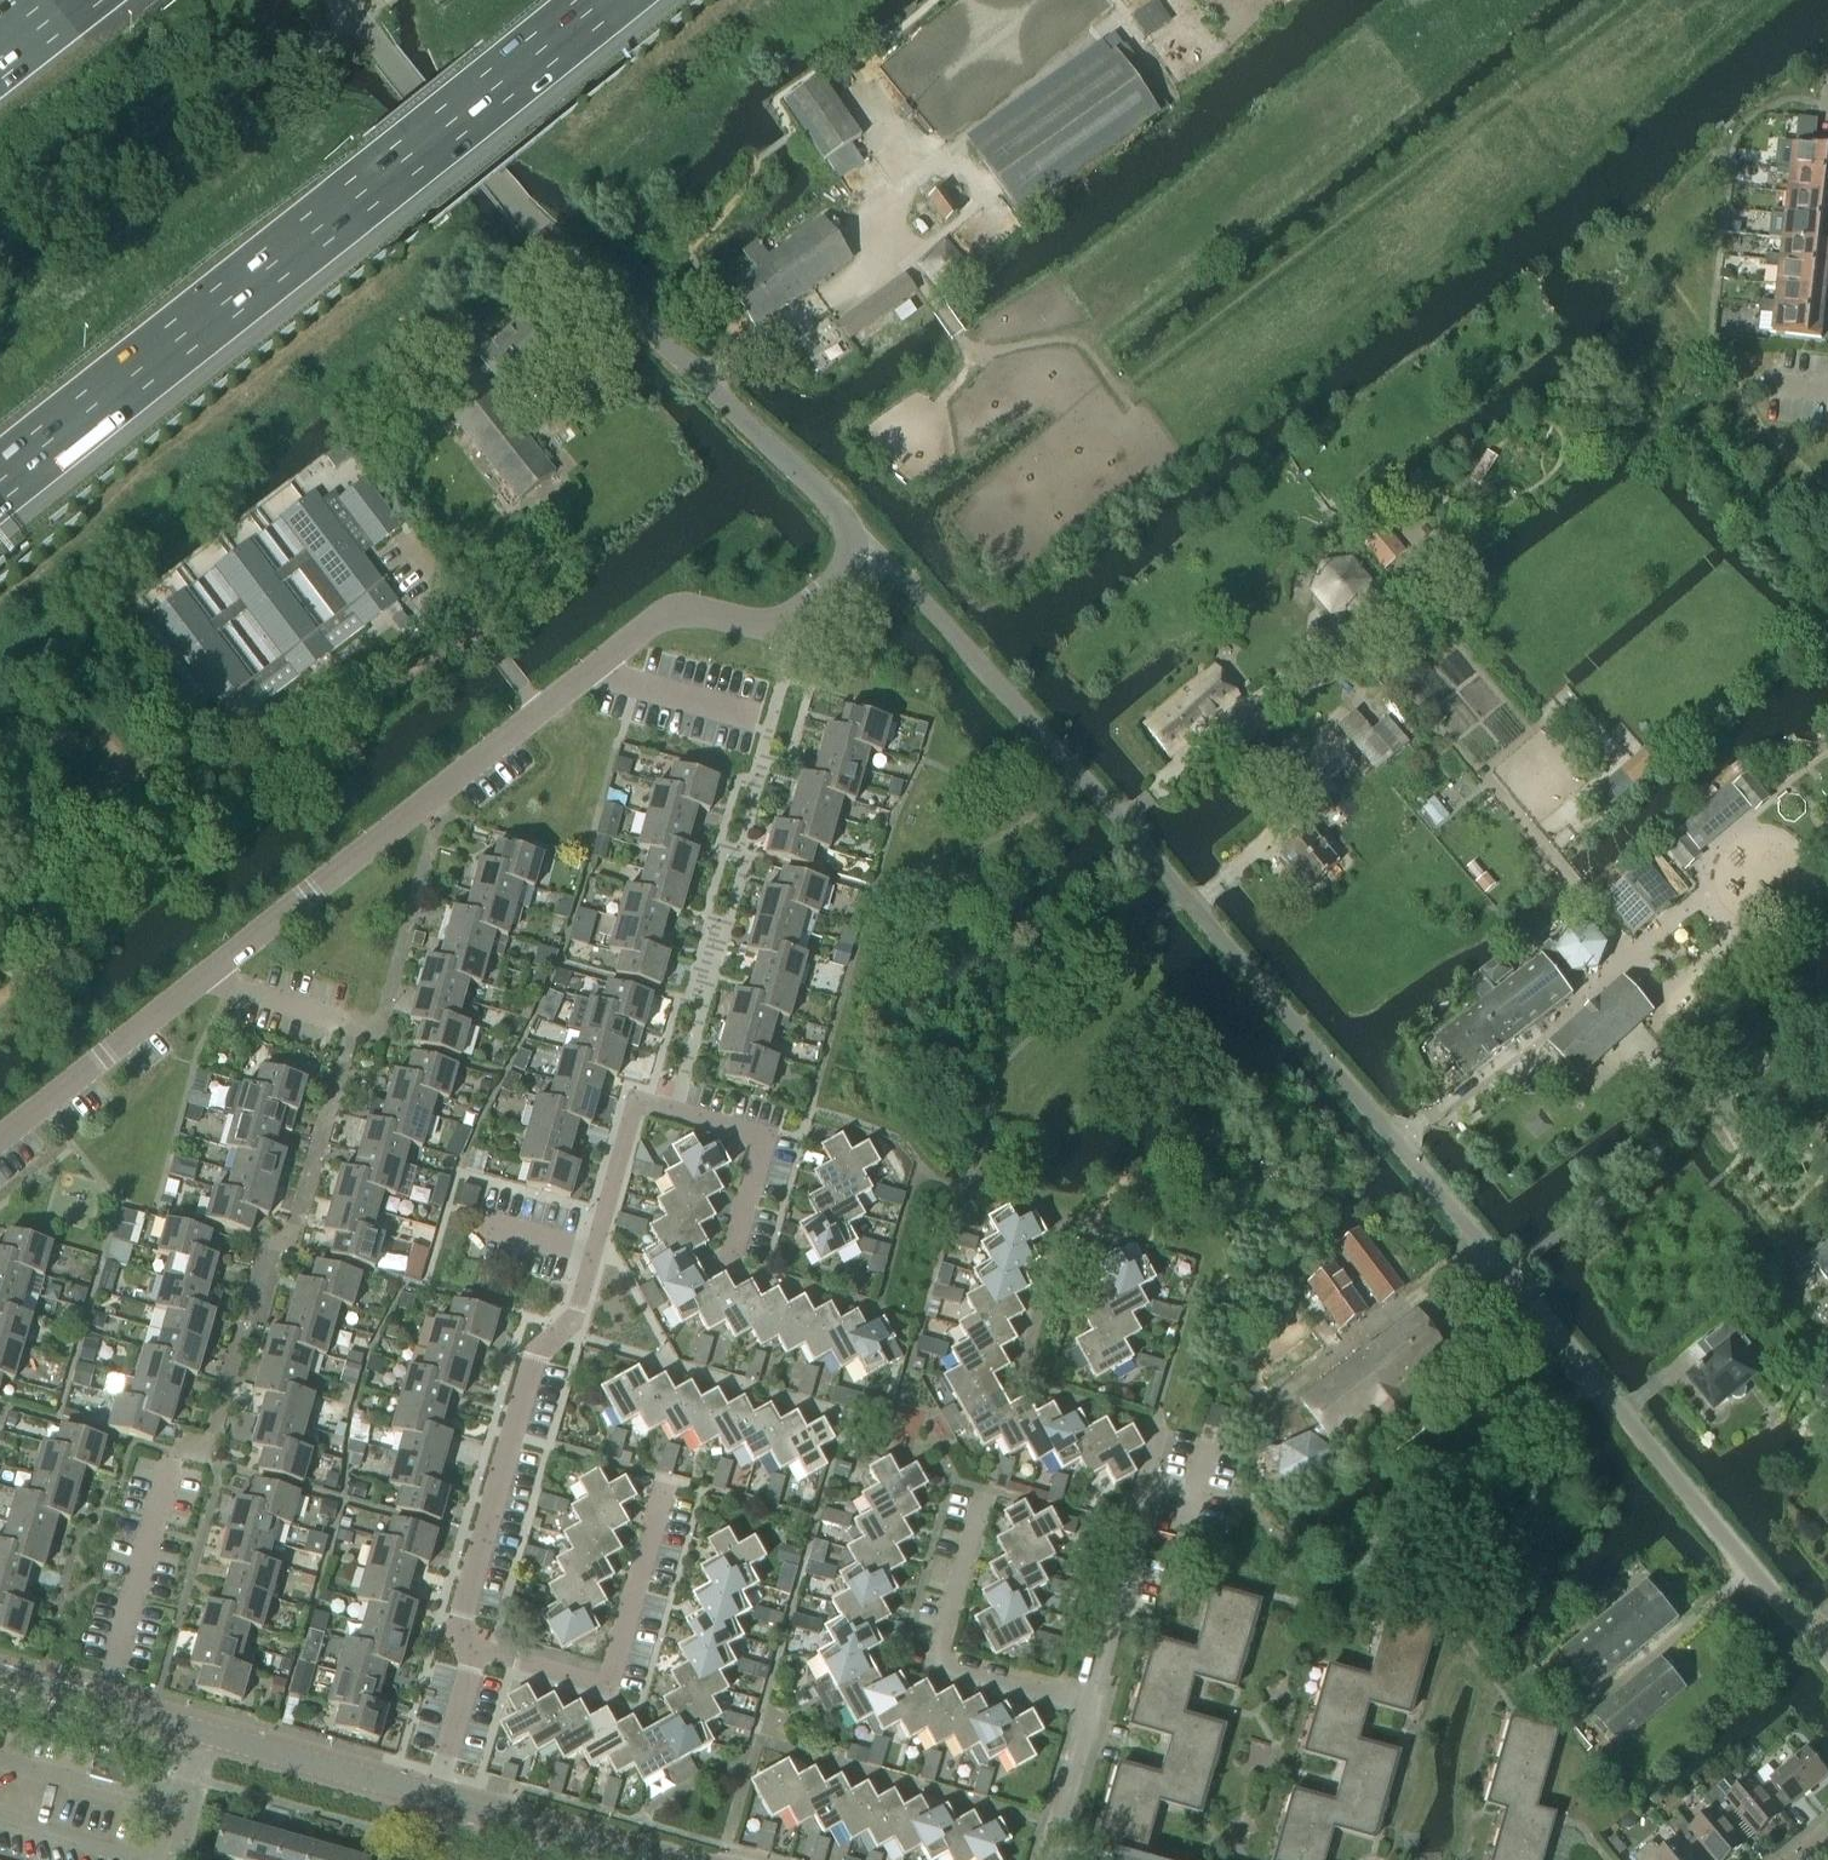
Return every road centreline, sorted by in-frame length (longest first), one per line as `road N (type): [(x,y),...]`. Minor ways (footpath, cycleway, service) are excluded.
road 1 (residential): [(1827,1660),(1121,818),(873,549),(853,552)]
road 2 (motorway): [(0,481),(603,0)]
road 3 (tertiary): [(853,552),(834,505),(528,218),(354,0)]
road 4 (tertiary): [(203,982),(591,673)]
road 5 (residential): [(595,1254),(636,1103),(766,1137),(728,1268)]
road 6 (residential): [(456,1640),(535,1356),(576,1319),(595,1254)]
road 7 (residential): [(456,1640),(615,1682),(669,1492)]
road 8 (residential): [(1090,1699),(940,1658),(985,1493)]
road 9 (tertiary): [(591,673),(675,609),(763,623),(785,618),(827,588),(853,552)]
road 10 (residential): [(1090,1699),(1149,1480),(1155,1425)]
road 11 (residential): [(103,1706),(177,1455)]
road 12 (tertiary): [(0,1144),(203,982)]
road 13 (tertiary): [(436,1797),(201,1734)]
road 14 (tertiary): [(656,1859),(436,1797)]
road 15 (residential): [(754,717),(591,673)]
road 16 (residential): [(1048,1859),(1090,1699)]
road 17 (residential): [(436,1797),(469,1675),(456,1640)]
road 18 (residential): [(351,1021),(203,982)]
road 19 (residential): [(1827,1160),(1749,1147),(1711,1100)]
road 20 (residential): [(168,1859),(201,1734)]

